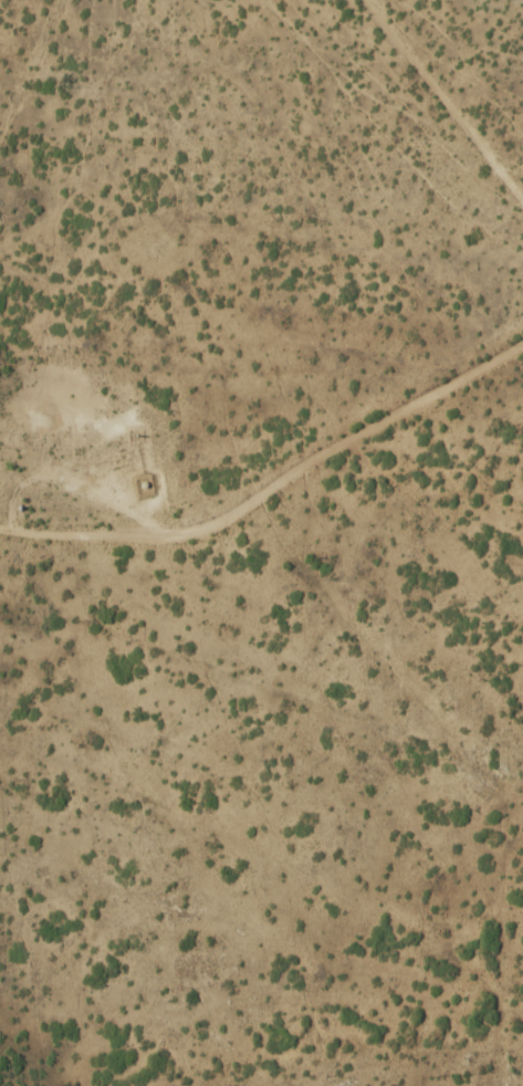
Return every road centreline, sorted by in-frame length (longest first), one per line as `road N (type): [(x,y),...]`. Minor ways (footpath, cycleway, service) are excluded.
road 1 (residential): [(0,223),(105,0)]

